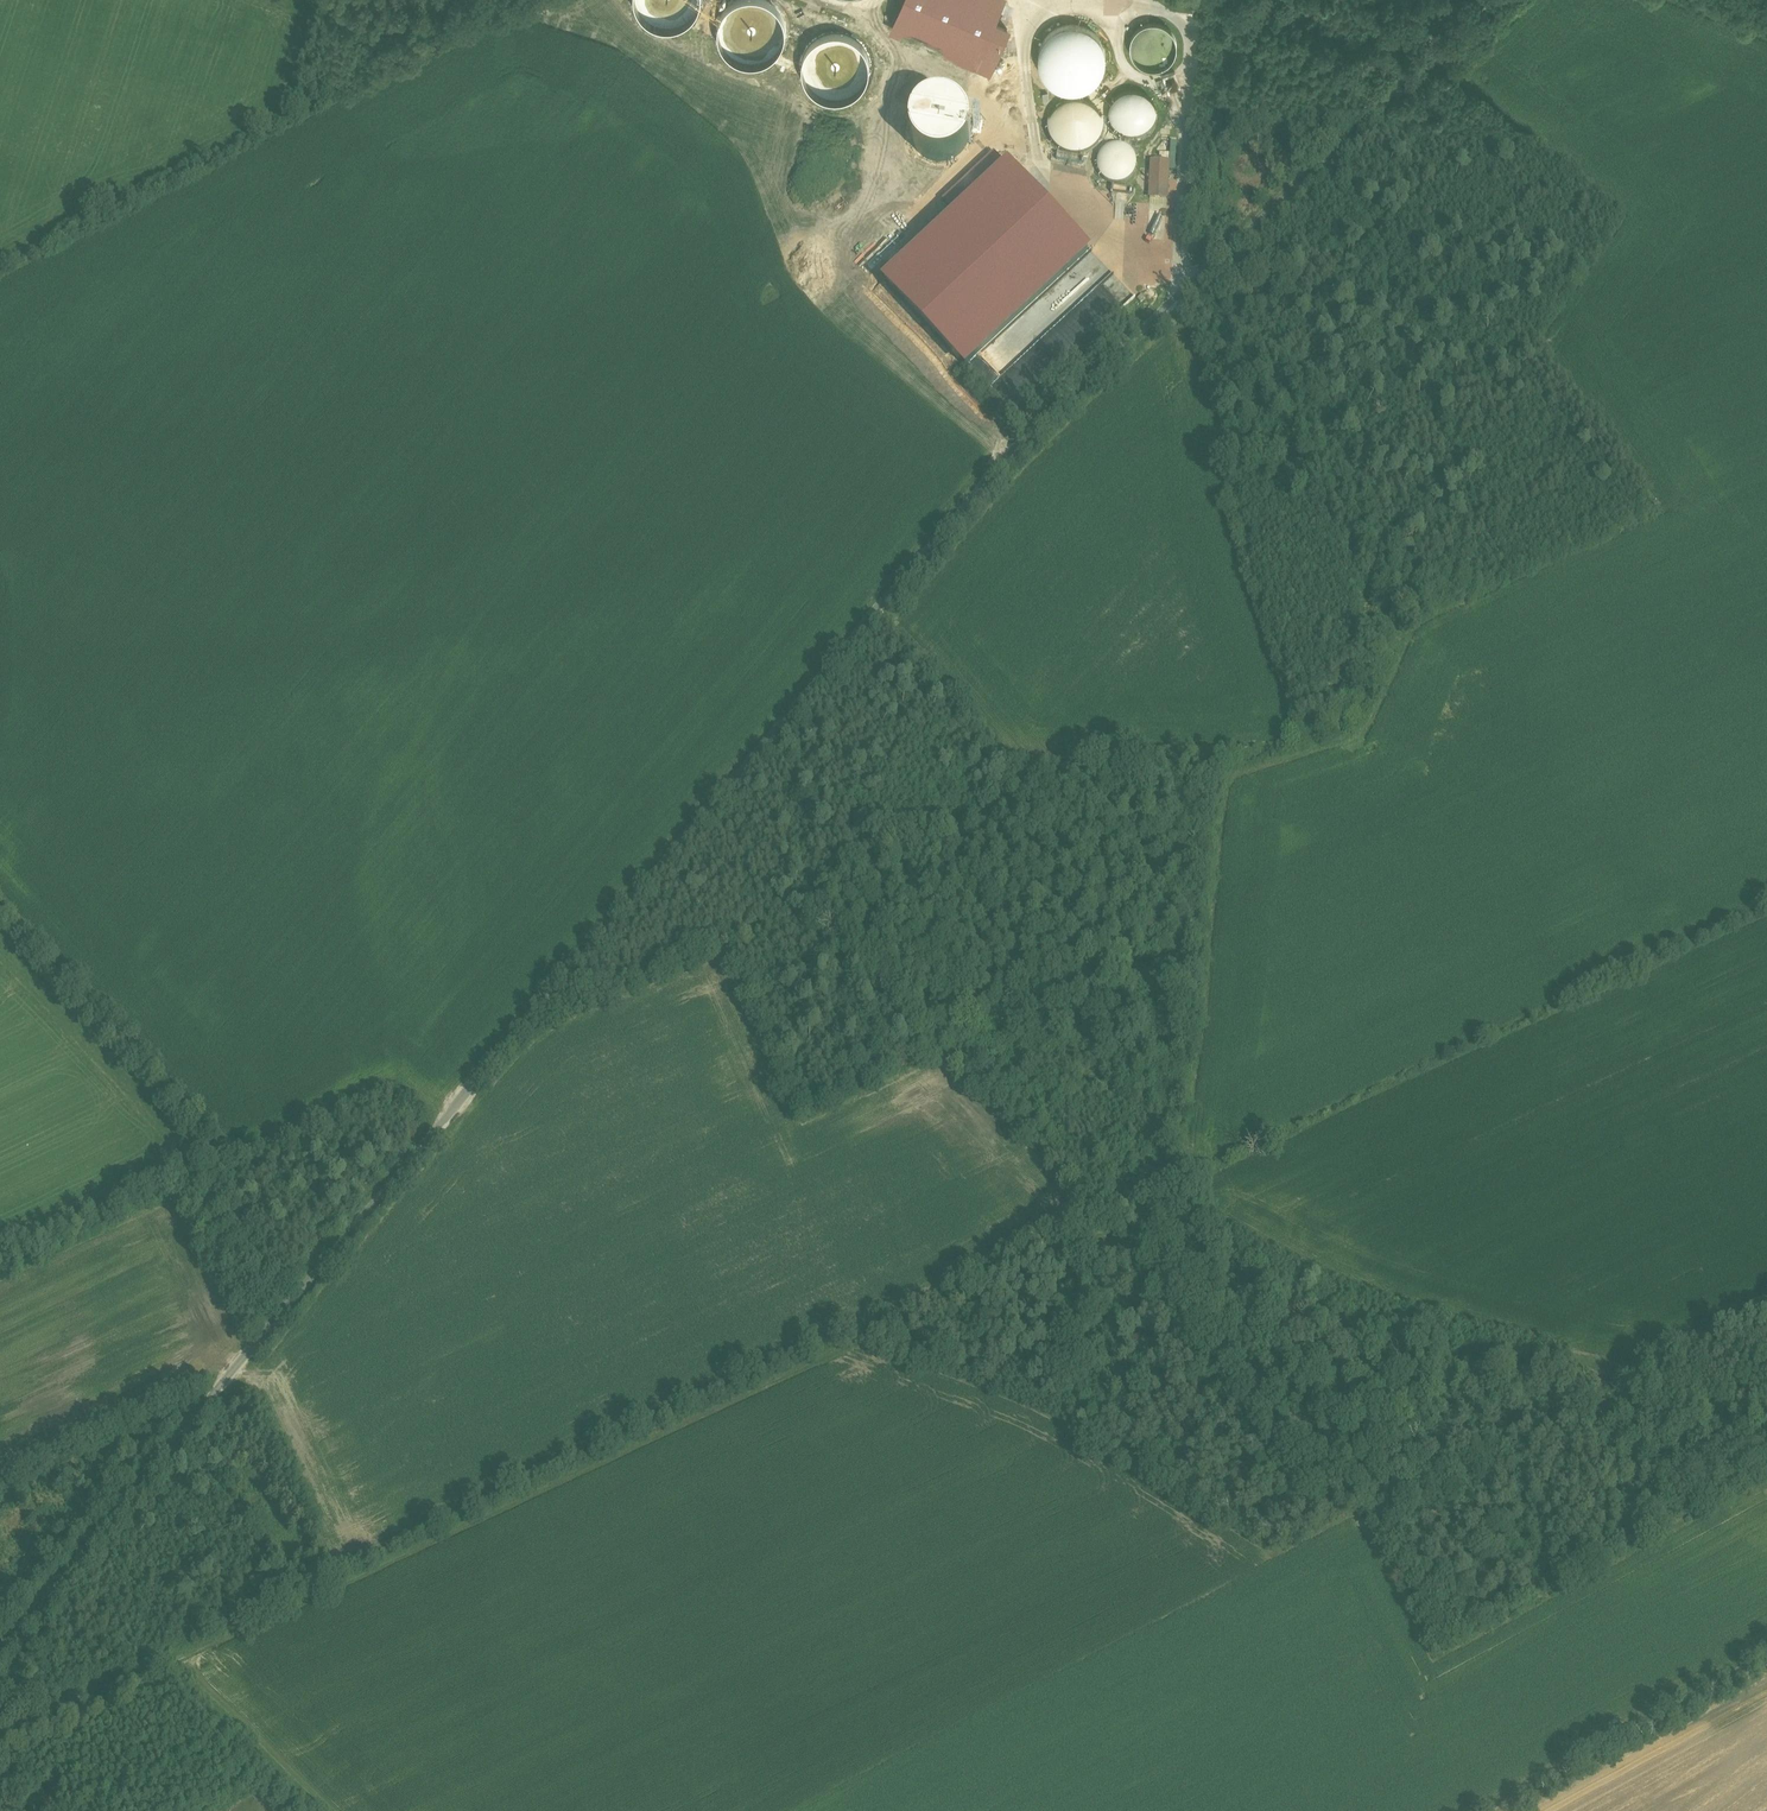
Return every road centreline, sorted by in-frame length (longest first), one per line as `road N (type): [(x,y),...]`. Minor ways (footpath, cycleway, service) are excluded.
road 1 (residential): [(1497,0),(1173,296),(567,943),(0,1656)]

